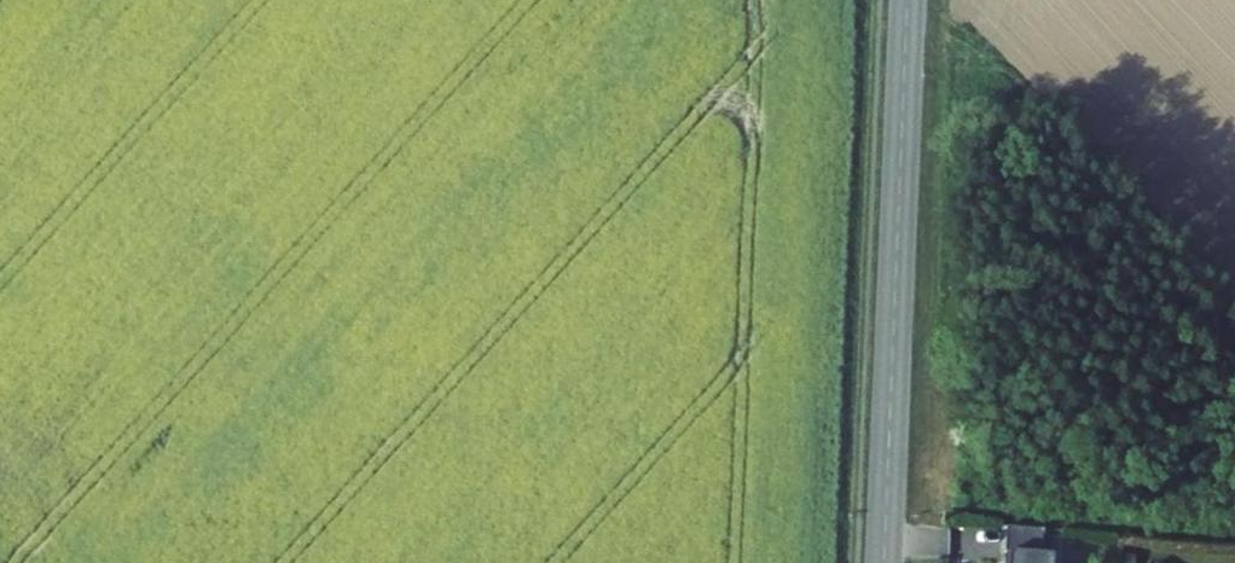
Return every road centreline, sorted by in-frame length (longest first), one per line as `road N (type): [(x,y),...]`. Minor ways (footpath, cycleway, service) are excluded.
road 1 (tertiary): [(908,0),(885,562)]

